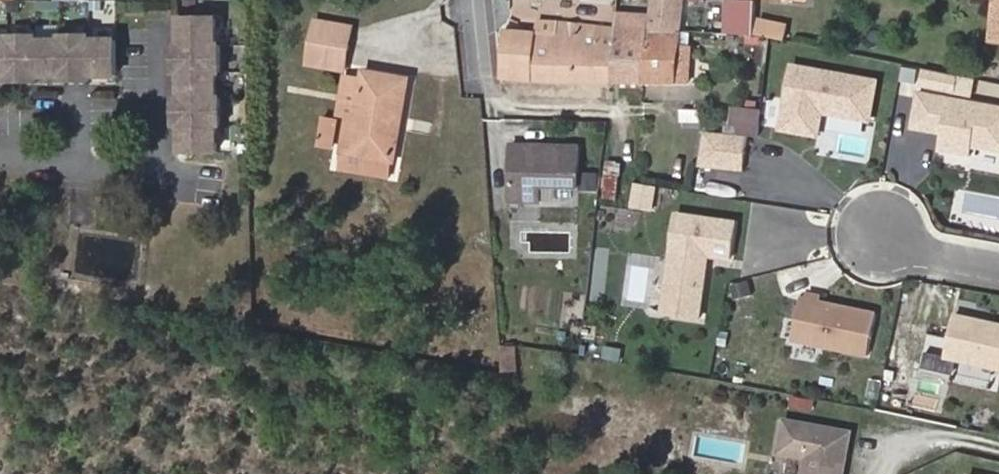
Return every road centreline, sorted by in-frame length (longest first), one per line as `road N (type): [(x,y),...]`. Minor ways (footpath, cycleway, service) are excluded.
road 1 (residential): [(0,156),(183,184)]
road 2 (residential): [(884,233),(932,256),(998,269)]

